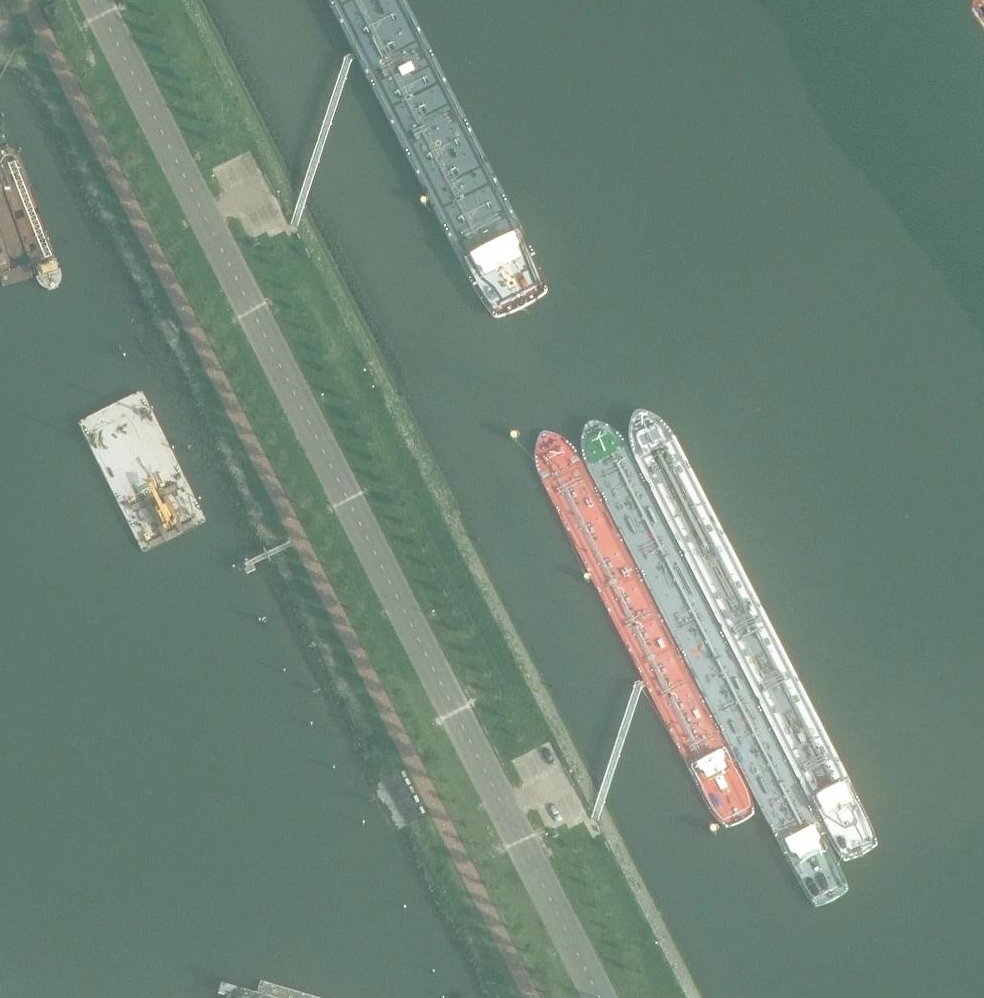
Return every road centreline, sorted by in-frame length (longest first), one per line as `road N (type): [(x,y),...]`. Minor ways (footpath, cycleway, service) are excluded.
road 1 (unclassified): [(604,997),(99,0)]

